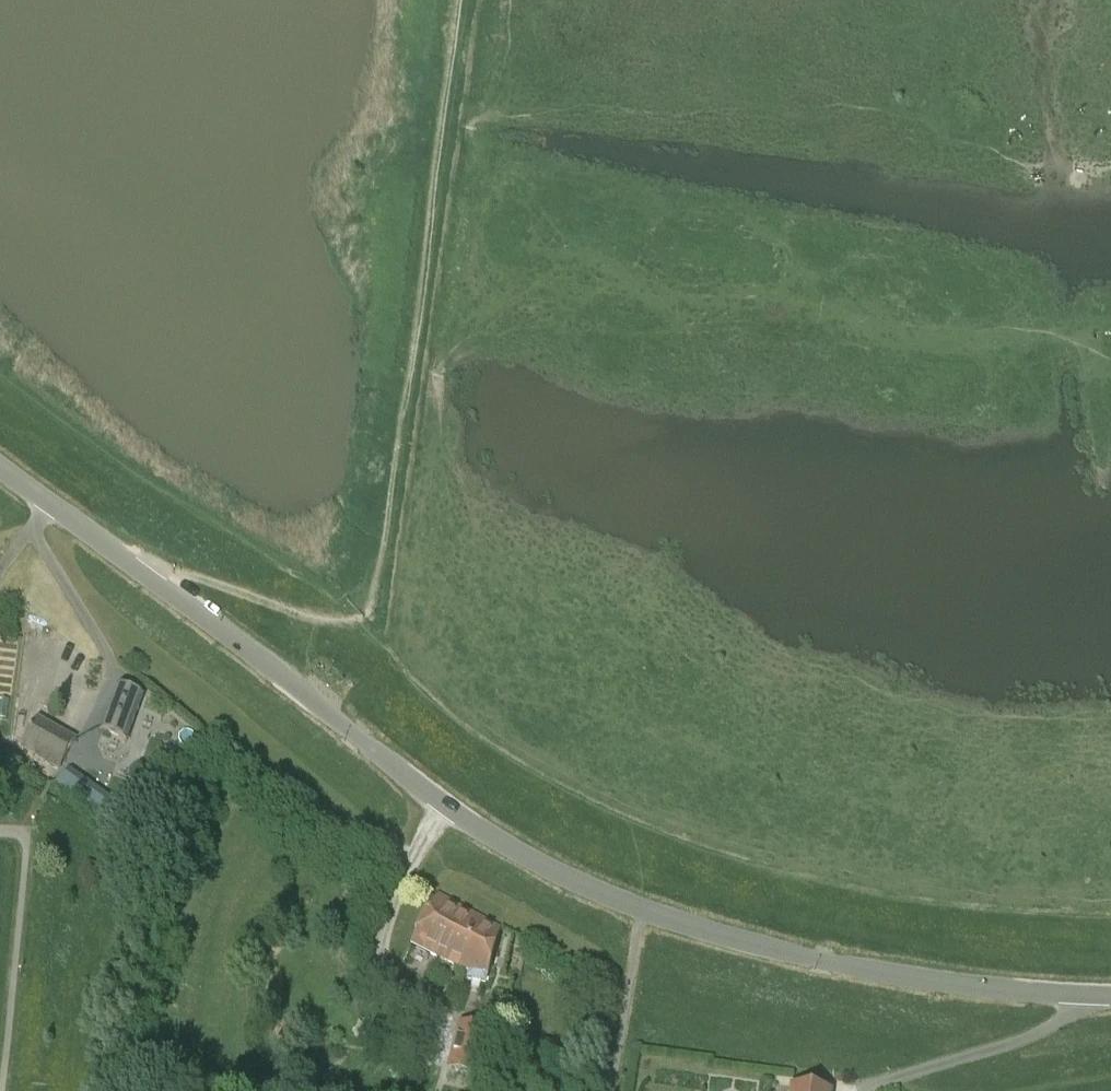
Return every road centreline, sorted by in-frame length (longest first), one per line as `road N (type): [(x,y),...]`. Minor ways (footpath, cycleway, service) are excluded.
road 1 (unclassified): [(1110,1000),(811,962),(649,916),(584,888),(469,824),(0,467)]
road 2 (track): [(446,0),(371,608),(359,620)]
road 3 (track): [(359,620),(321,619),(182,576),(155,582)]

